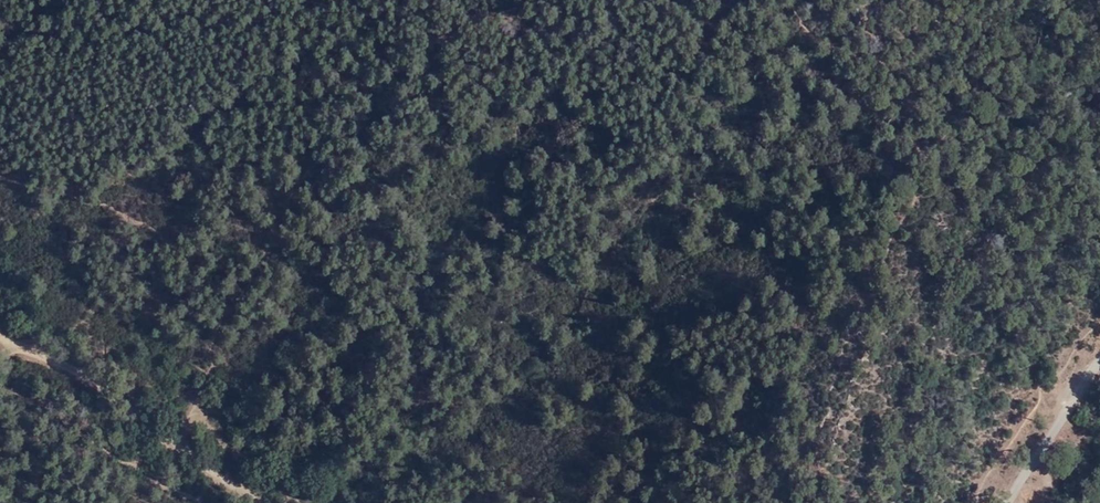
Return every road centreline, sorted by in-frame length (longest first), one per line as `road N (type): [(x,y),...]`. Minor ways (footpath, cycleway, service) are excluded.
road 1 (track): [(0,331),(56,358),(258,502)]
road 2 (unclassified): [(1099,363),(1002,502)]

